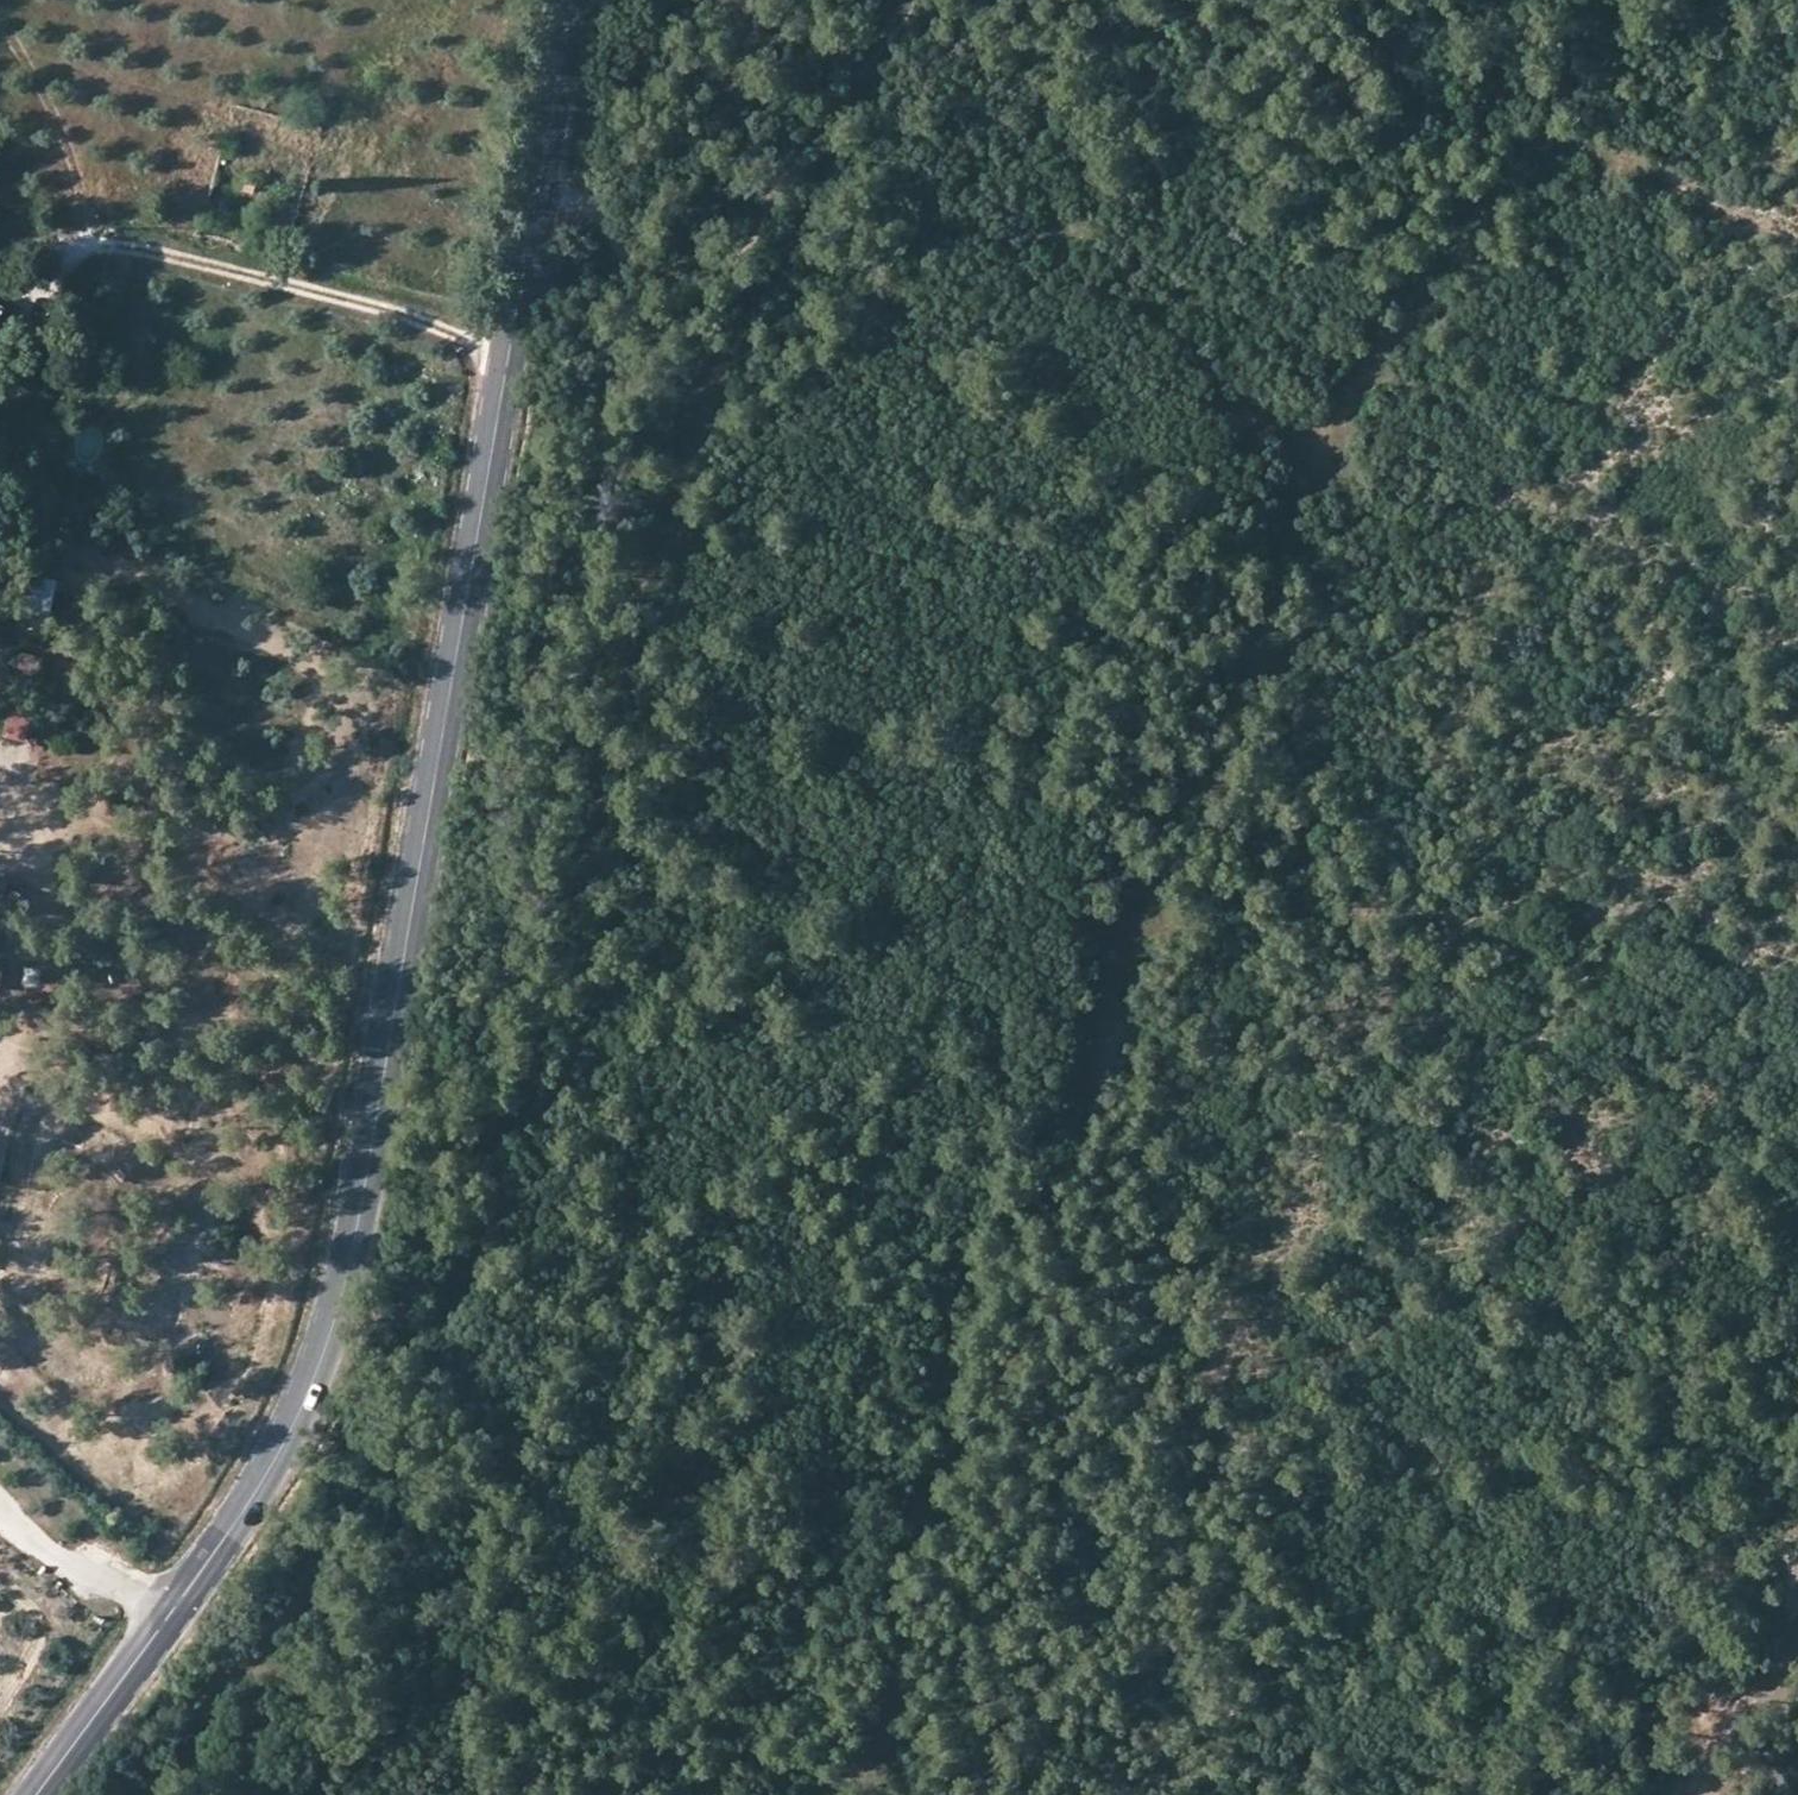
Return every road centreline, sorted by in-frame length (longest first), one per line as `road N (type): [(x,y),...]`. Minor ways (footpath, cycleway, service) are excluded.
road 1 (tertiary): [(583,0),(573,85),(468,587),(369,1152),(326,1323),(256,1492),(38,1794)]
road 2 (track): [(516,349),(271,280),(135,248),(76,244)]
road 3 (track): [(1797,1604),(1783,1648),(1693,1794)]
road 4 (track): [(174,1608),(66,1561),(0,1510)]

